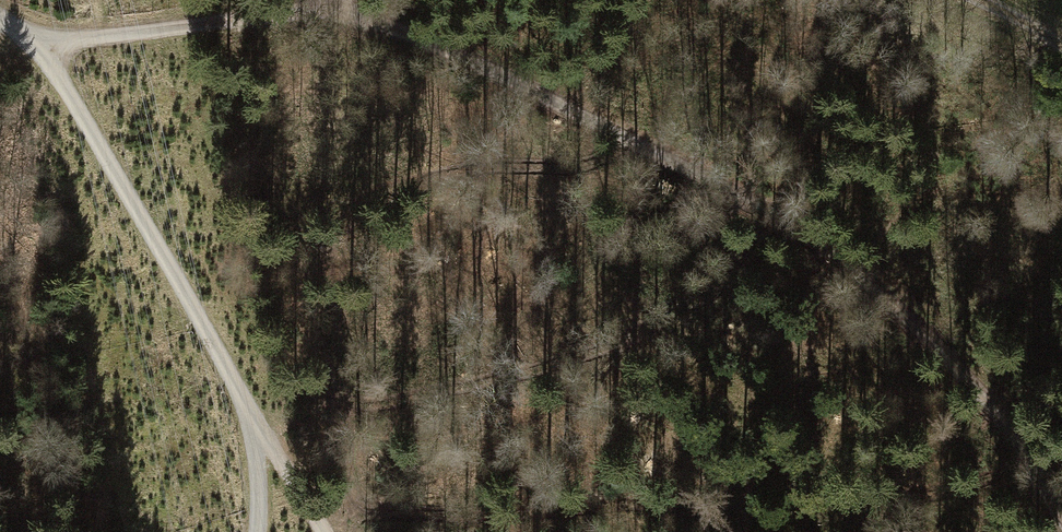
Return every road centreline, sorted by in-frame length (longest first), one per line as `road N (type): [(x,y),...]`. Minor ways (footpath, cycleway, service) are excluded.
road 1 (track): [(328,7),(504,70),(858,266),(986,390),(1061,520)]
road 2 (track): [(0,23),(27,44),(70,101),(251,421)]
road 3 (track): [(328,7),(147,36),(27,44)]
road 4 (track): [(251,421),(322,531)]

